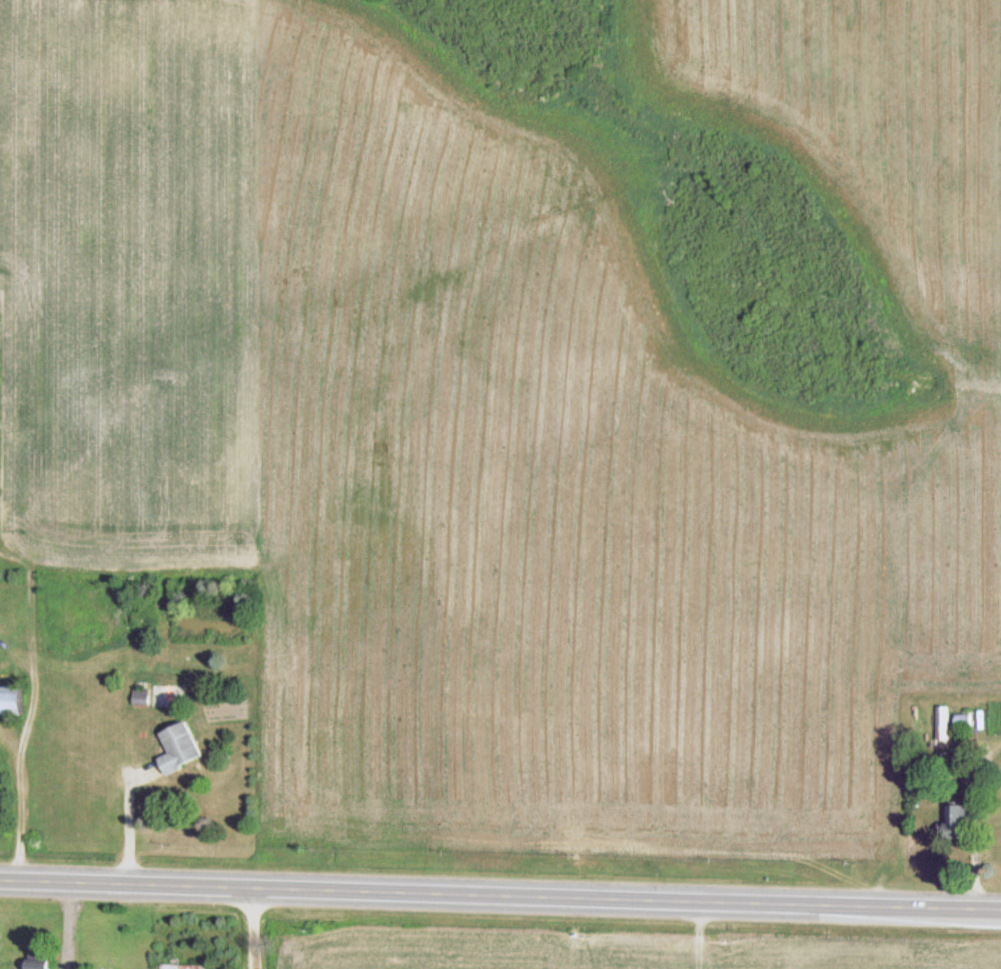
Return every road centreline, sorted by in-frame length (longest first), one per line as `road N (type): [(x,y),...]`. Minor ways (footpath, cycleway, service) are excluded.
road 1 (primary): [(1000,907),(0,879)]

